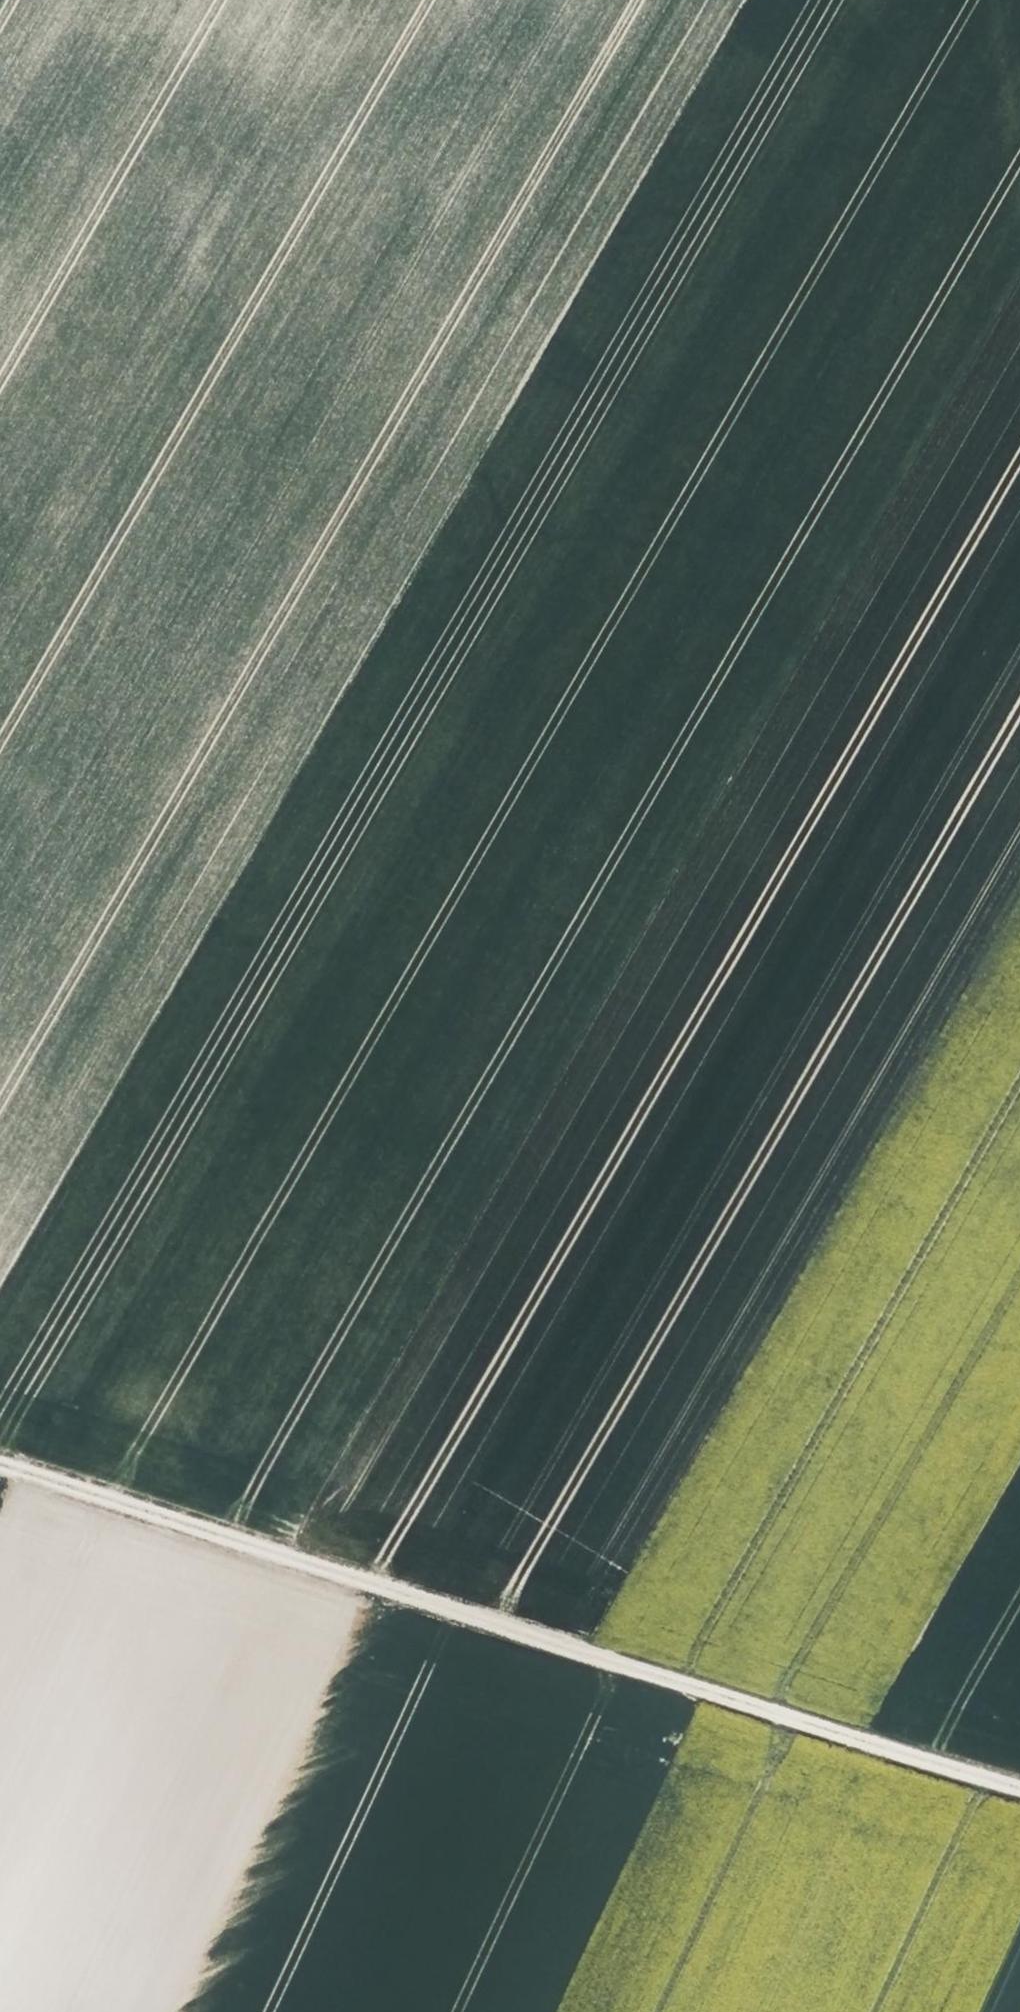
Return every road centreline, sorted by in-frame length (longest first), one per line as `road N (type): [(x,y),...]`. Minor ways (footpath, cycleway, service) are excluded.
road 1 (track): [(1019,1792),(0,1470)]

